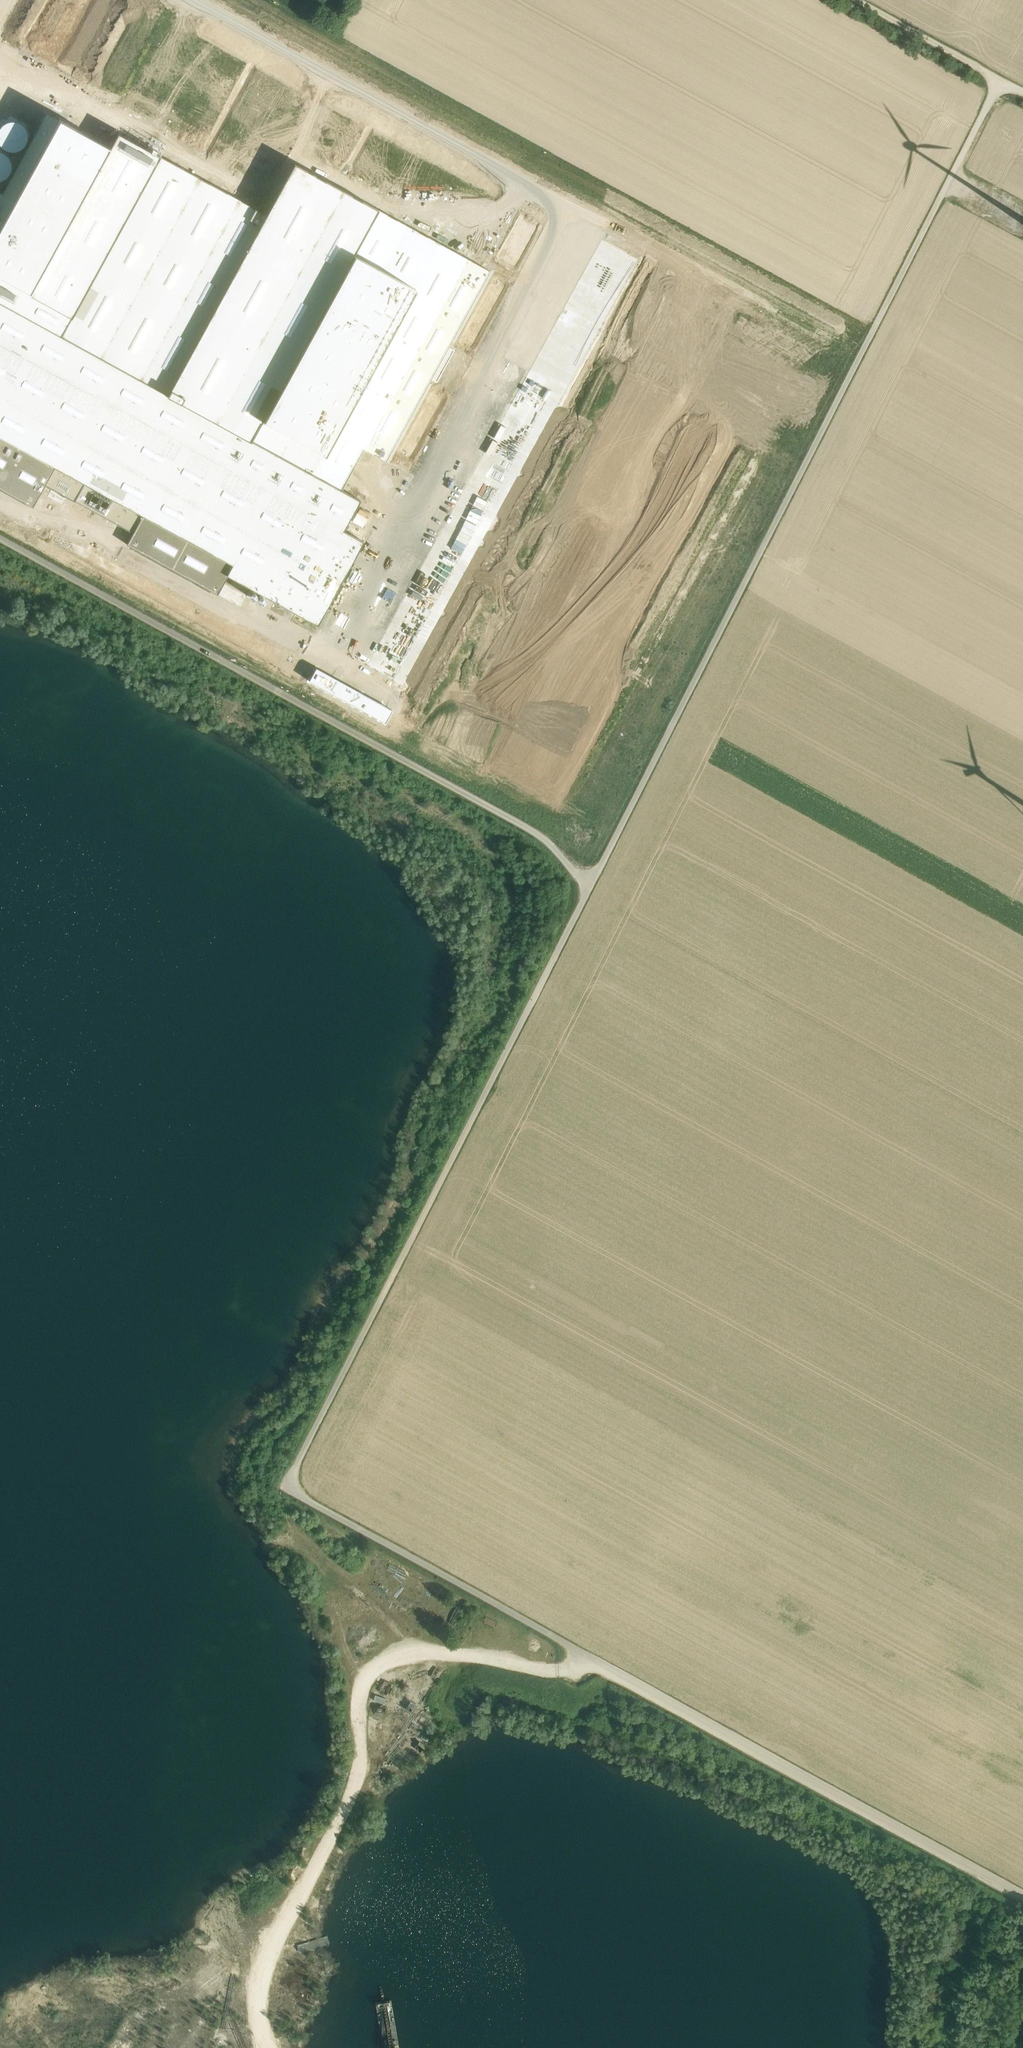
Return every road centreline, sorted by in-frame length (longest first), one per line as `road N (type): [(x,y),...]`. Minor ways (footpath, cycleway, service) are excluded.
road 1 (track): [(1022,1896),(285,1488),(1005,83)]
road 2 (track): [(593,882),(536,833),(0,539)]
road 3 (track): [(570,1671),(419,1647),(382,1665),(360,1699),(361,1754),(343,1814),(269,1951),(262,2029),(270,2047)]
road 4 (track): [(855,0),(1005,83)]

